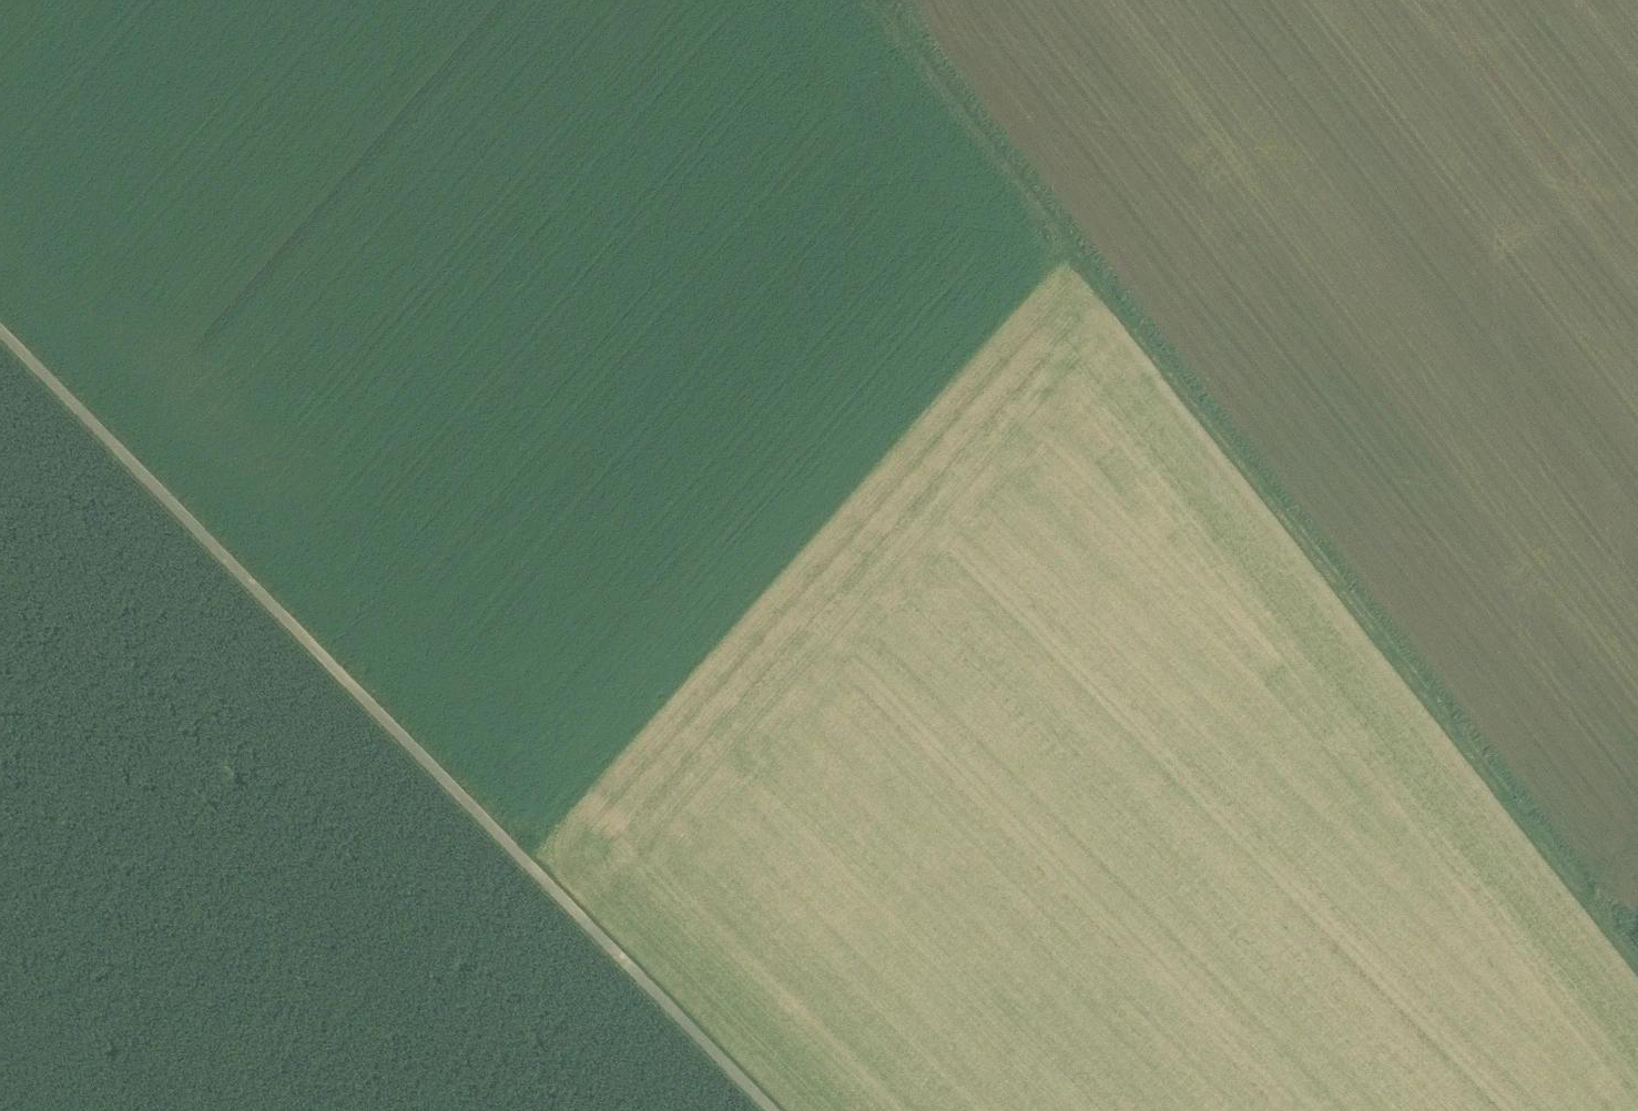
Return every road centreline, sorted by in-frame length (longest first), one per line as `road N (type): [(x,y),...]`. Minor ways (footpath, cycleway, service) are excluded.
road 1 (track): [(869,0),(1637,964)]
road 2 (track): [(0,330),(773,1110)]

